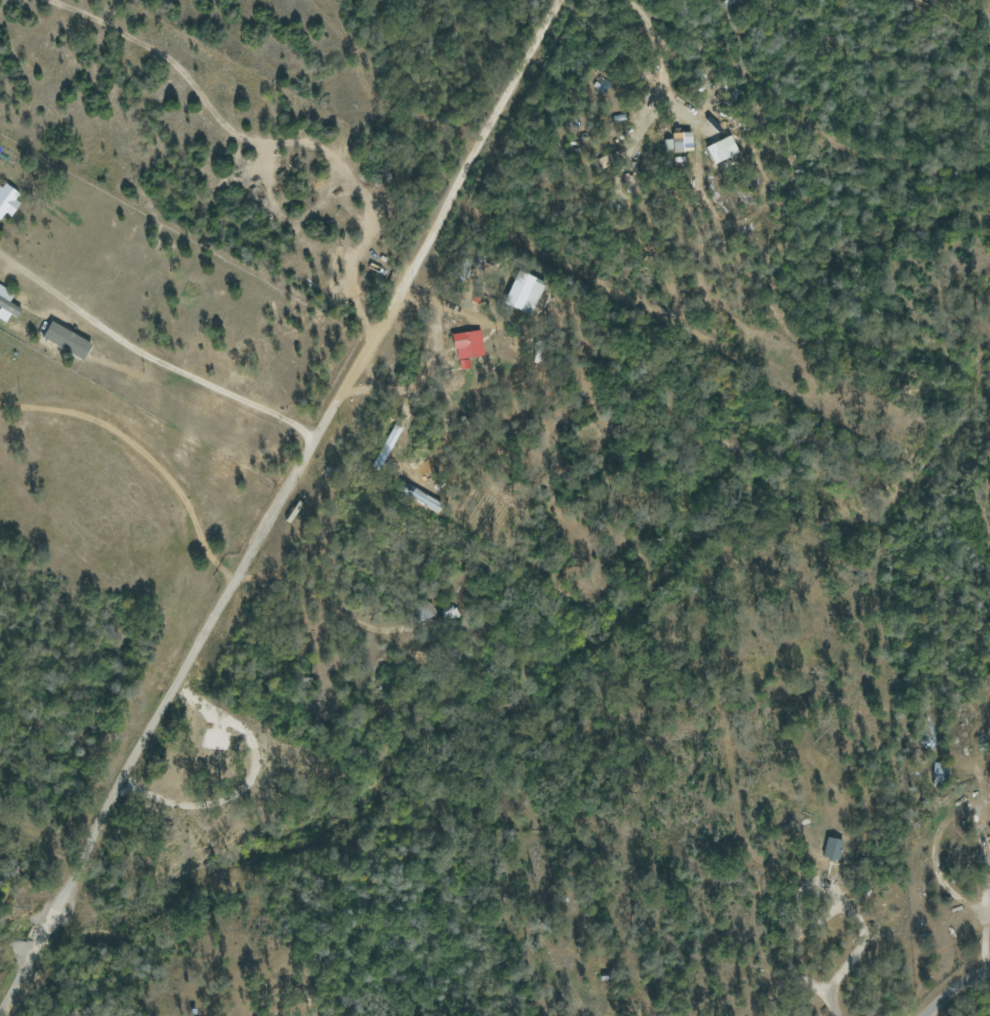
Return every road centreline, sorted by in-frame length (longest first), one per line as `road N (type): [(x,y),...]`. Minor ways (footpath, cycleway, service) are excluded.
road 1 (residential): [(1,1015),(40,952),(143,730),(178,684),(419,266),(560,0)]
road 2 (track): [(0,405),(61,410),(116,432),(183,500),(194,538),(233,584)]

